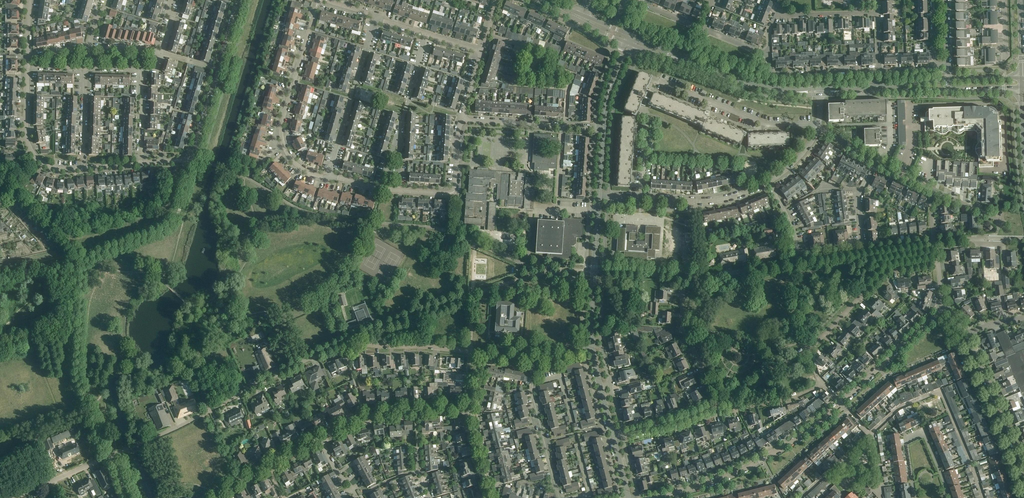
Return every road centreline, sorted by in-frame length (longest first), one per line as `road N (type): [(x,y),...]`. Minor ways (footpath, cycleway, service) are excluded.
road 1 (residential): [(127,449),(353,339)]
road 2 (residential): [(328,177),(302,169),(282,138),(319,0)]
road 3 (residential): [(982,497),(942,389),(898,409),(872,434)]
road 4 (residential): [(676,492),(762,459),(842,402)]
road 5 (residential): [(818,126),(759,122),(661,82)]
road 6 (residential): [(809,353),(887,271),(938,264)]
road 7 (residential): [(1023,481),(967,333)]
road 8 (tertiary): [(592,348),(599,195)]
road 9 (residential): [(950,497),(922,433),(907,443),(915,497)]
road 10 (residential): [(559,497),(532,392),(534,359)]
road 11 (residential): [(842,402),(945,307)]
road 12 (residential): [(718,404),(683,327),(684,275)]
road 13 (residential): [(485,354),(353,339)]
road 14 (residential): [(642,198),(721,200),(769,182)]
road 15 (residential): [(879,70),(774,75),(769,52)]

